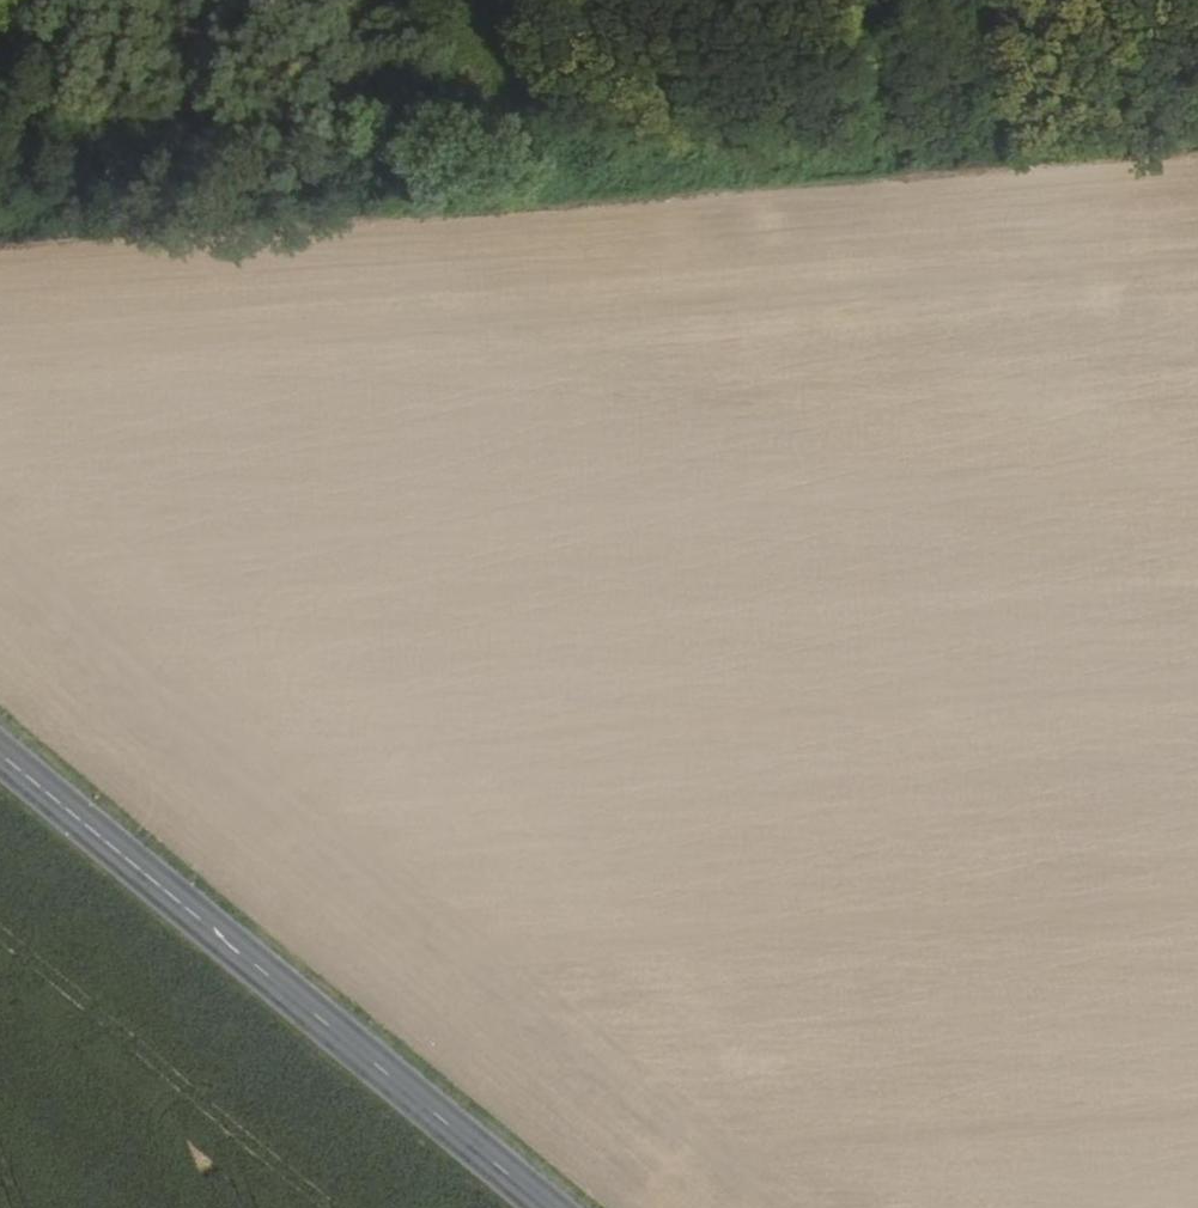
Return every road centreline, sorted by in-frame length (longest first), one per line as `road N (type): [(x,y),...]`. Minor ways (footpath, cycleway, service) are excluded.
road 1 (secondary): [(539,1207),(0,760)]

